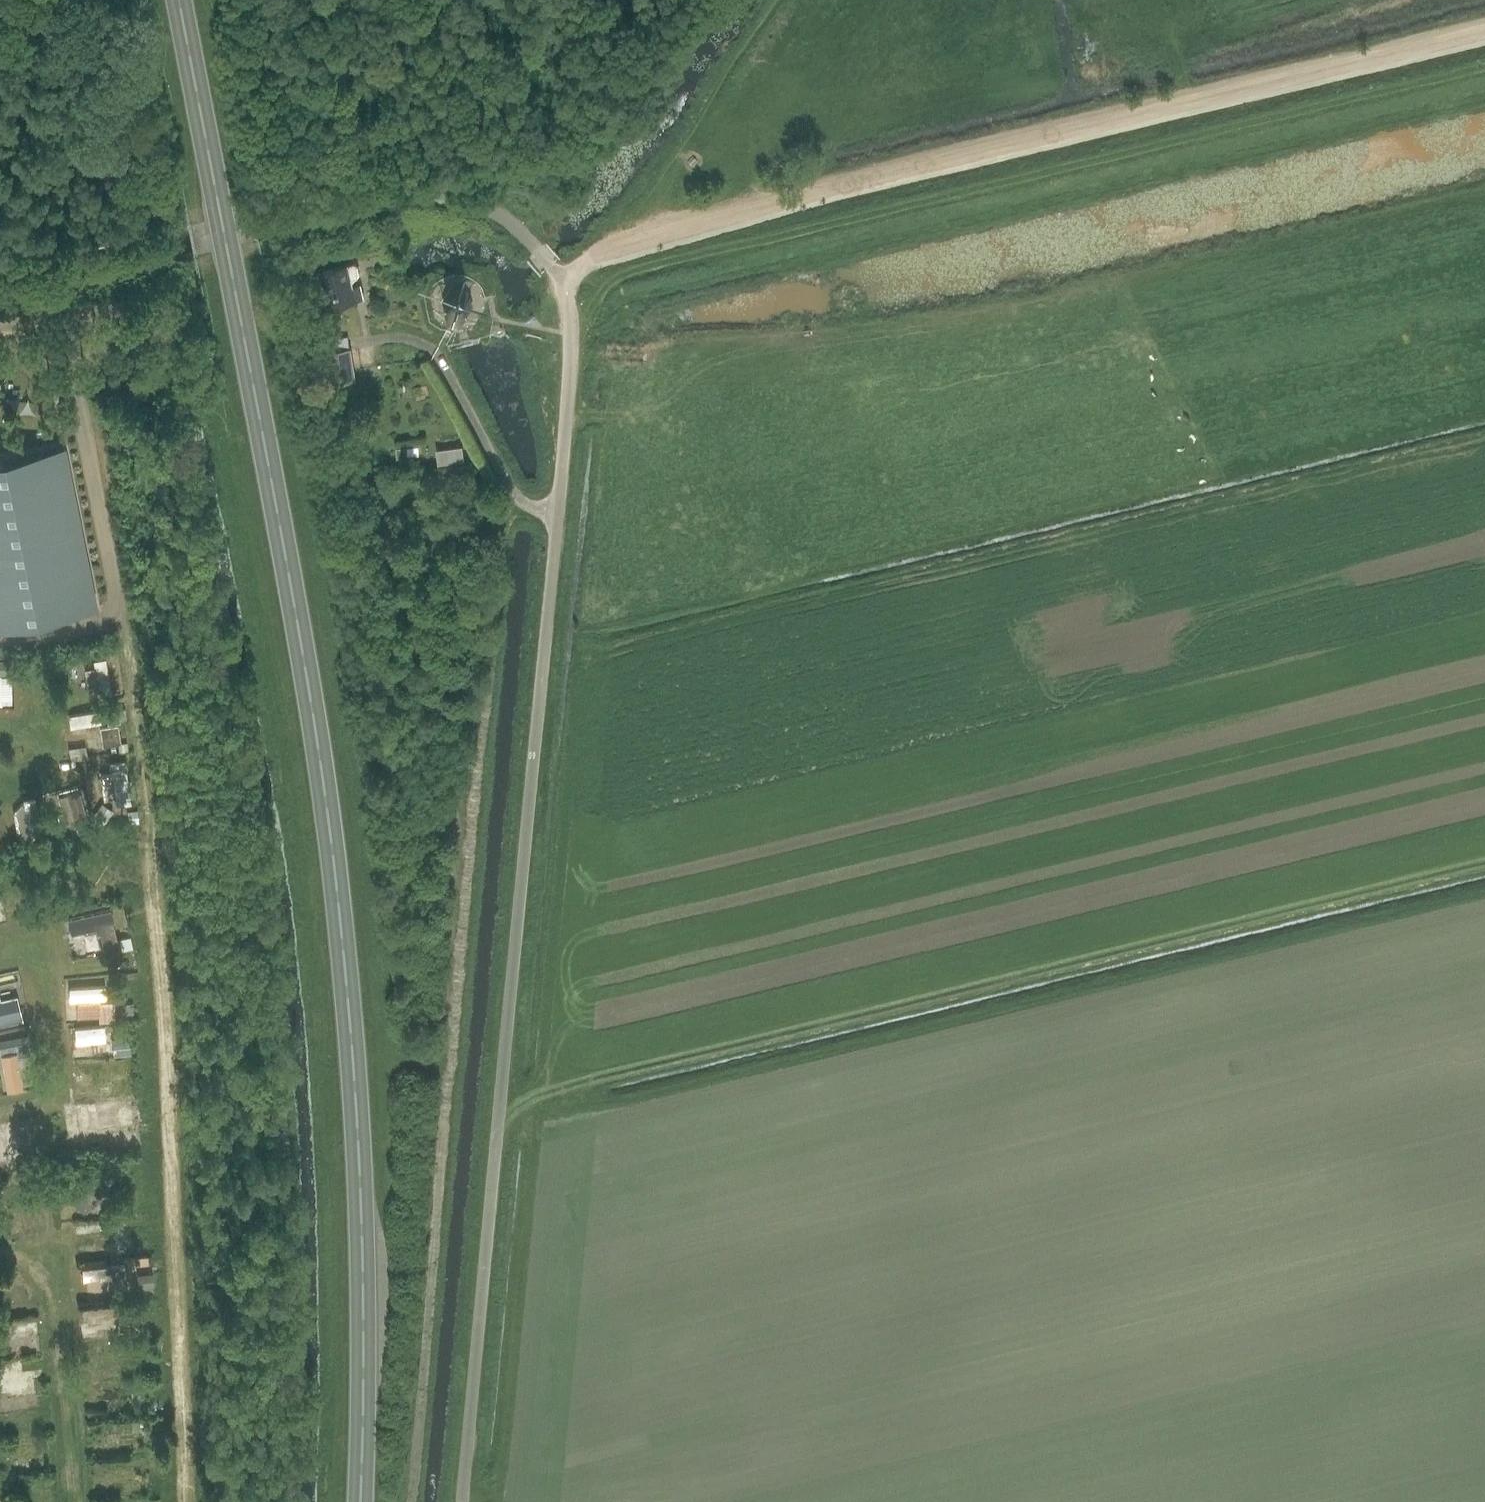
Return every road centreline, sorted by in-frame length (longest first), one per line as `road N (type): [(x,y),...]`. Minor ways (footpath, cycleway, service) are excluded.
road 1 (trunk): [(364,1501),(361,1209),(345,1000),(309,712),(180,0)]
road 2 (unclassified): [(463,1501),(573,362),(565,285)]
road 3 (track): [(1484,30),(948,157),(619,248)]

